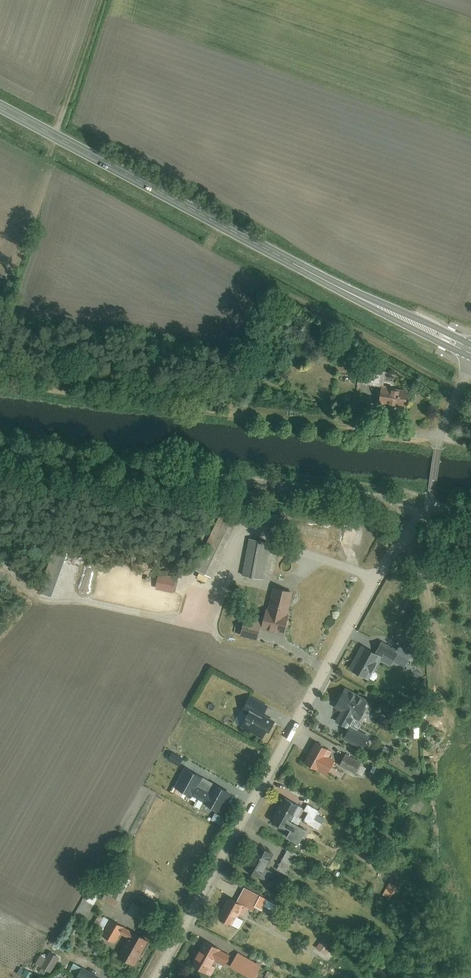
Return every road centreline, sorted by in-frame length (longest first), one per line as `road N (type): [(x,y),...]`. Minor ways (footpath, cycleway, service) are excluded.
road 1 (tertiary): [(470,351),(0,106)]
road 2 (residential): [(407,537),(357,612),(158,977)]
road 3 (track): [(0,380),(440,436)]
road 4 (unclassified): [(470,365),(440,436),(428,508)]

